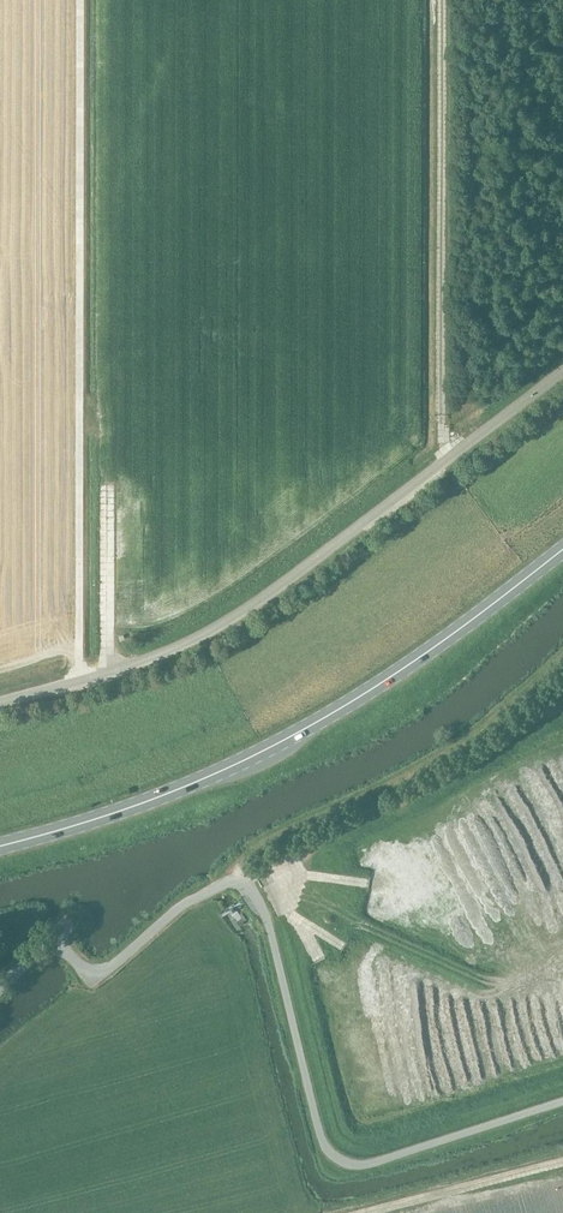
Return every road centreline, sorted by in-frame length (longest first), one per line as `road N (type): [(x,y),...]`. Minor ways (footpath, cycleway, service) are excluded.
road 1 (unclassified): [(0,713),(186,657),(231,634),(562,386)]
road 2 (primary): [(0,844),(155,797),(285,740),(431,649),(562,549)]
road 3 (track): [(436,0),(436,448),(448,475)]
road 4 (track): [(562,659),(460,744),(246,855),(225,885)]
road 5 (track): [(562,1162),(366,1212)]

